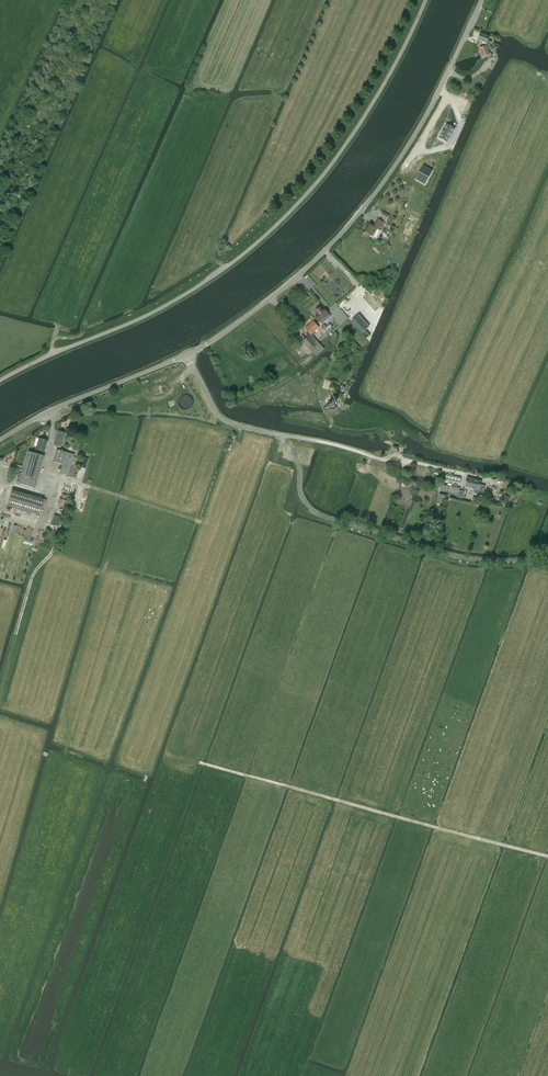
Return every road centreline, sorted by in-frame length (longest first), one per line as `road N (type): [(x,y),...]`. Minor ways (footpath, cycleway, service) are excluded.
road 1 (unclassified): [(0,382),(157,310),(281,223),(349,143),(426,0)]
road 2 (unclassified): [(187,355),(270,301),(350,225),(413,138),(483,0)]
road 3 (track): [(547,858),(213,764)]
road 4 (unclassified): [(0,441),(187,355)]
road 5 (unclassified): [(279,435),(219,415),(187,355)]

